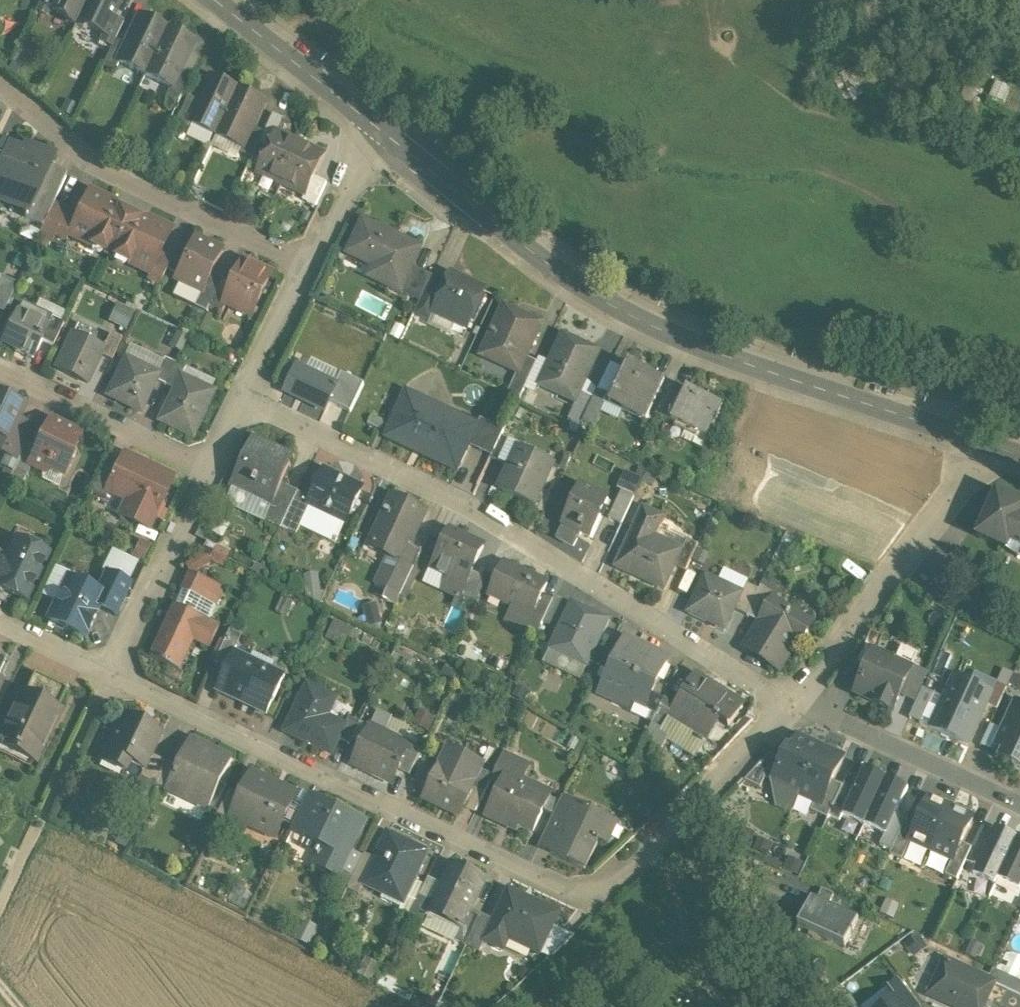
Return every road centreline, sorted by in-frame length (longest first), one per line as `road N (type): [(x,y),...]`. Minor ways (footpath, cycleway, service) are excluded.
road 1 (residential): [(111,677),(586,900),(704,798),(795,702)]
road 2 (residential): [(988,443),(692,344),(607,304),(390,132)]
road 3 (residential): [(795,702),(485,517),(245,397)]
road 4 (residential): [(0,77),(100,160),(305,261)]
road 5 (residential): [(795,702),(988,443)]
road 6 (residential): [(1019,810),(795,702)]
road 7 (track): [(704,798),(759,910),(829,1006)]
road 8 (residential): [(0,363),(215,468)]
road 9 (residential): [(111,677),(215,468)]
road 10 (residential): [(390,132),(217,0)]
road 11 (residential): [(305,261),(390,132)]
road 12 (residential): [(245,397),(305,261)]
road 13 (residential): [(0,621),(111,677)]

